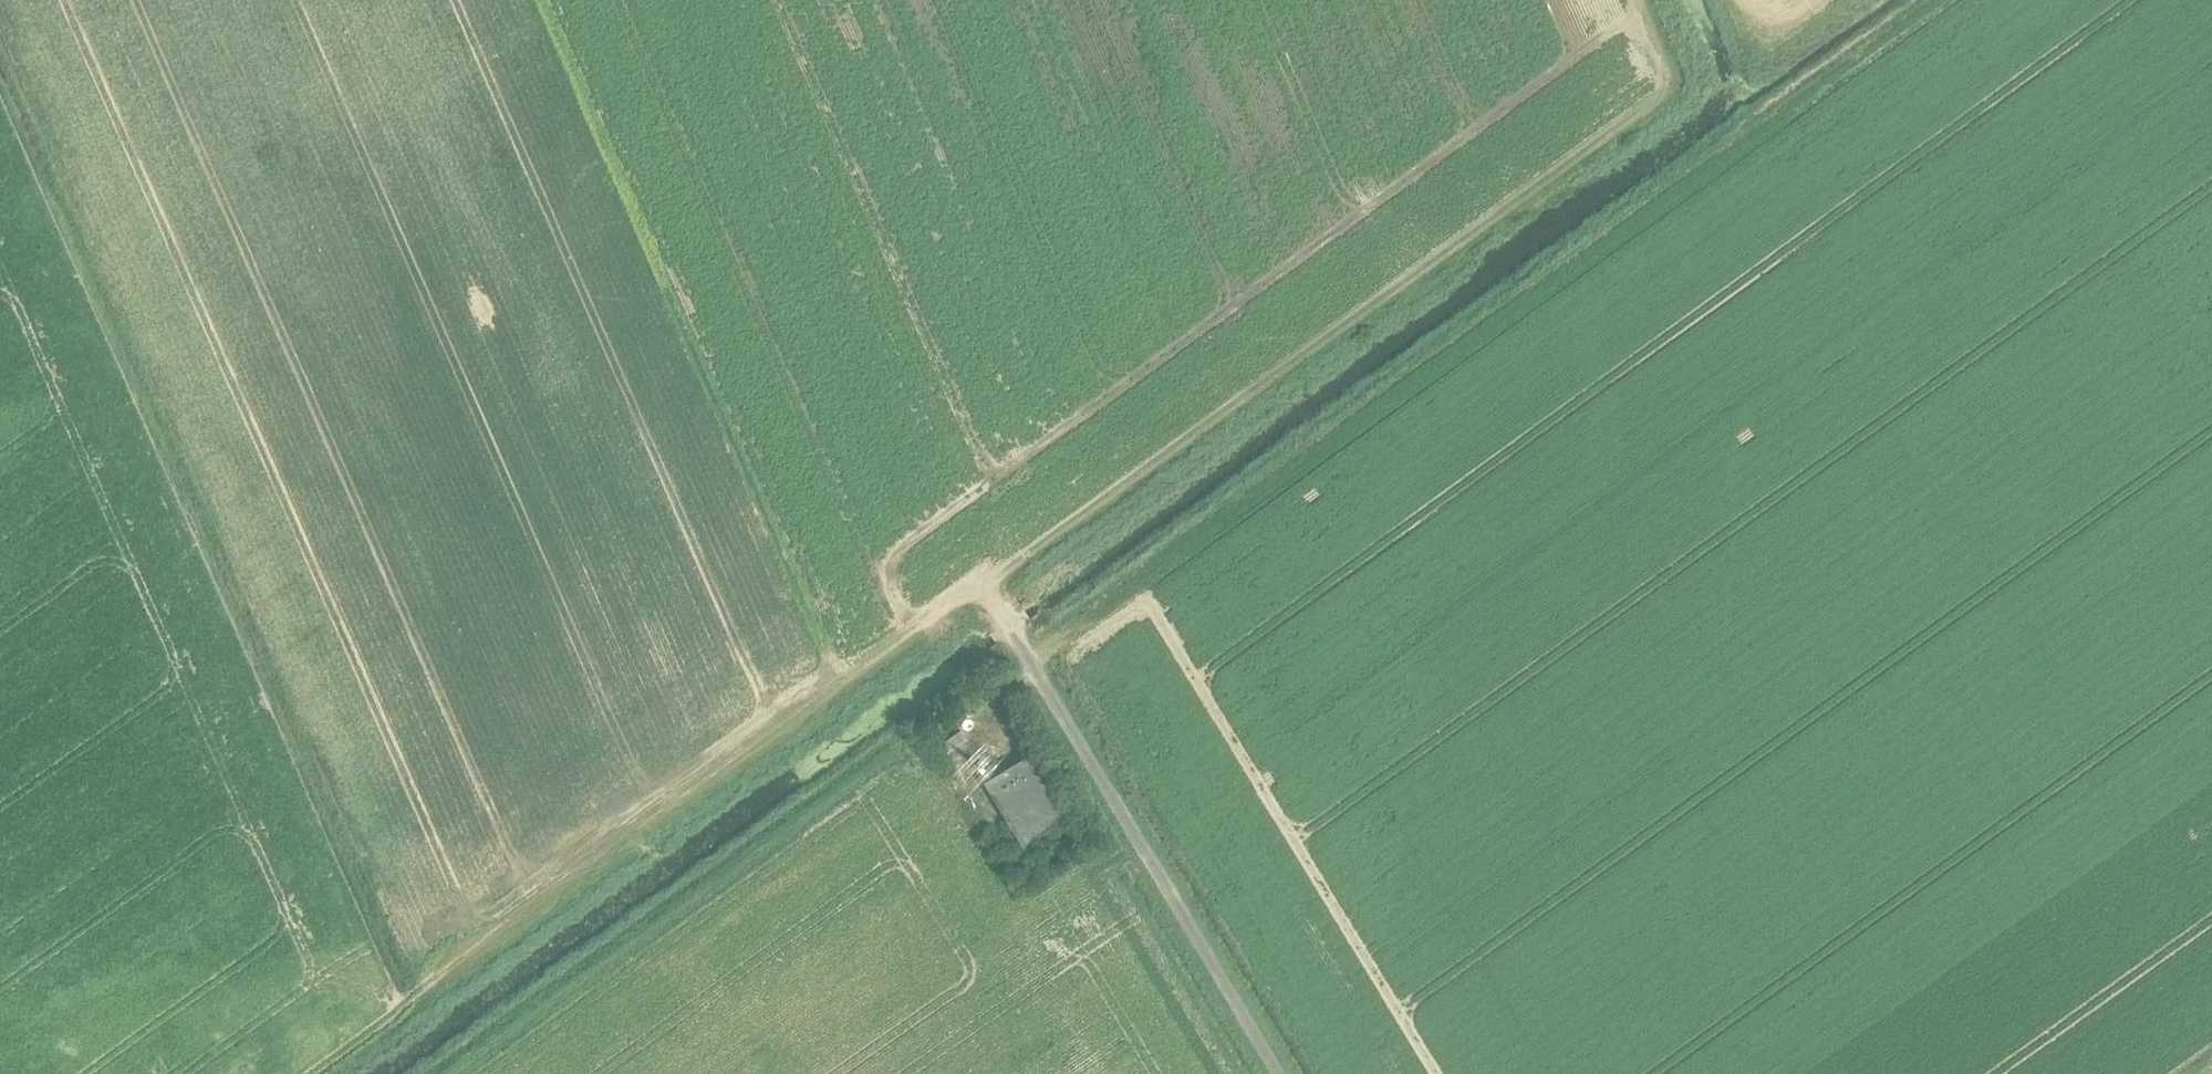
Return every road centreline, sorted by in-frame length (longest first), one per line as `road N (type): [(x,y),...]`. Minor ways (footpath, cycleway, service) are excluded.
road 1 (track): [(1276,1073),(985,595)]

